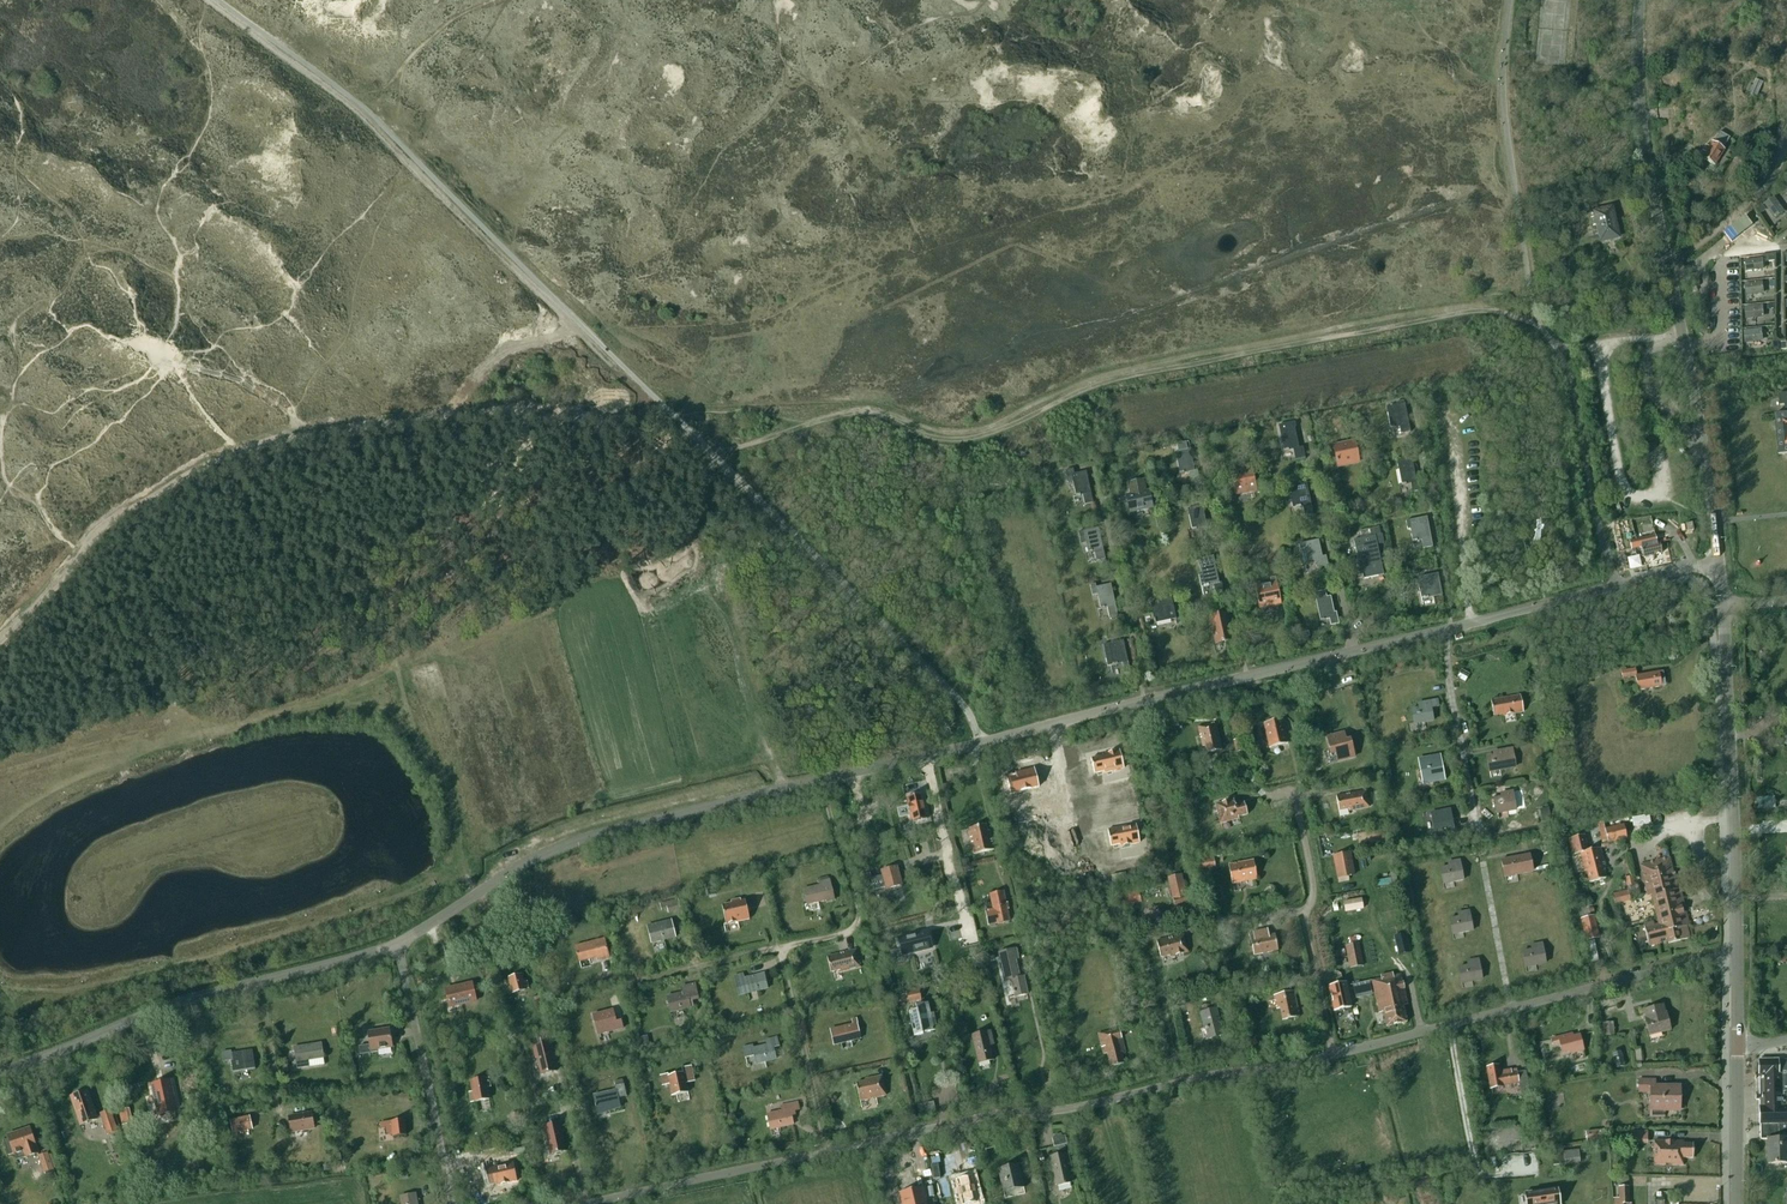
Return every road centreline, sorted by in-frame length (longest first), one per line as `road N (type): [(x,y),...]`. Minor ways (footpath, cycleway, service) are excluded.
road 1 (residential): [(1737,953),(1285,1065),(827,1151)]
road 2 (unclassified): [(823,780),(1719,565)]
road 3 (unclassified): [(397,945),(507,875),(588,837),(823,780)]
road 4 (unclassified): [(0,1072),(178,1003),(397,945)]
road 5 (track): [(0,639),(109,522),(183,478),(299,430)]
road 6 (track): [(664,414),(500,415),(299,430)]
road 7 (tertiary): [(1685,345),(1641,128),(1640,0)]
road 8 (tertiary): [(1737,953),(1723,605)]
road 9 (residential): [(455,1203),(397,945)]
road 10 (residential): [(827,1151),(588,1203)]
road 11 (residential): [(779,948),(849,932),(858,917),(823,780)]
road 12 (residential): [(779,948),(827,1151)]
road 13 (tertiary): [(1737,1203),(1738,1046)]
road 14 (residential): [(629,983),(779,948)]
road 15 (unclassified): [(1685,345),(1653,354),(1645,376),(1687,437),(1702,441)]
road 16 (tertiary): [(1719,565),(1702,441)]

